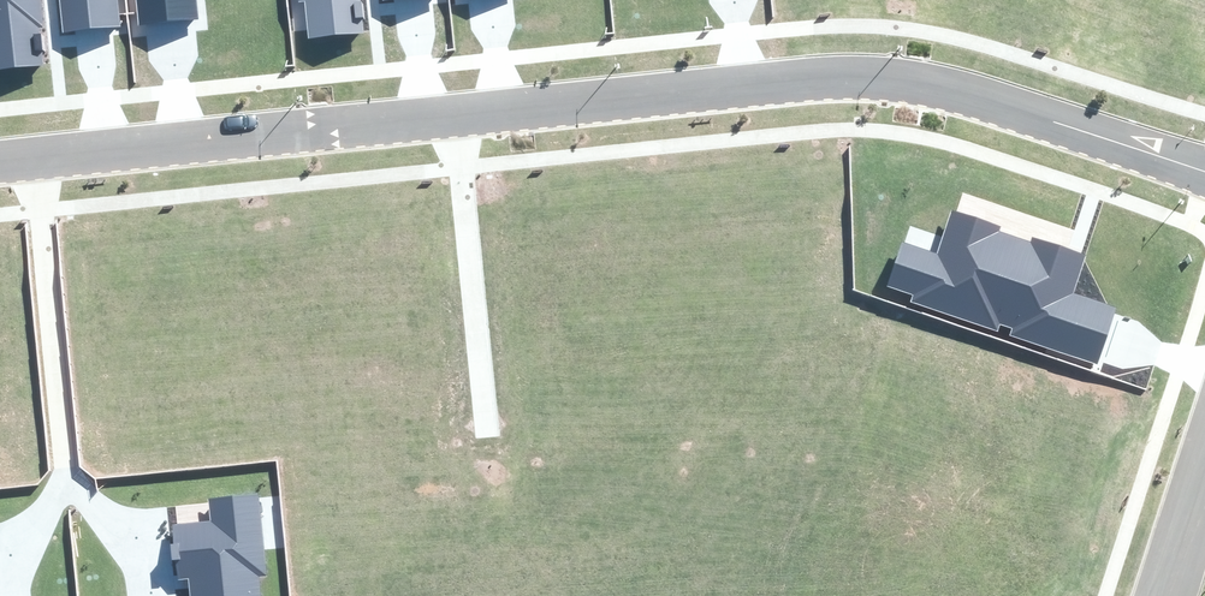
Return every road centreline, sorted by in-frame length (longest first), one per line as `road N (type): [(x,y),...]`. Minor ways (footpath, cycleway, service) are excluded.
road 1 (residential): [(1204,164),(882,76),(0,168)]

